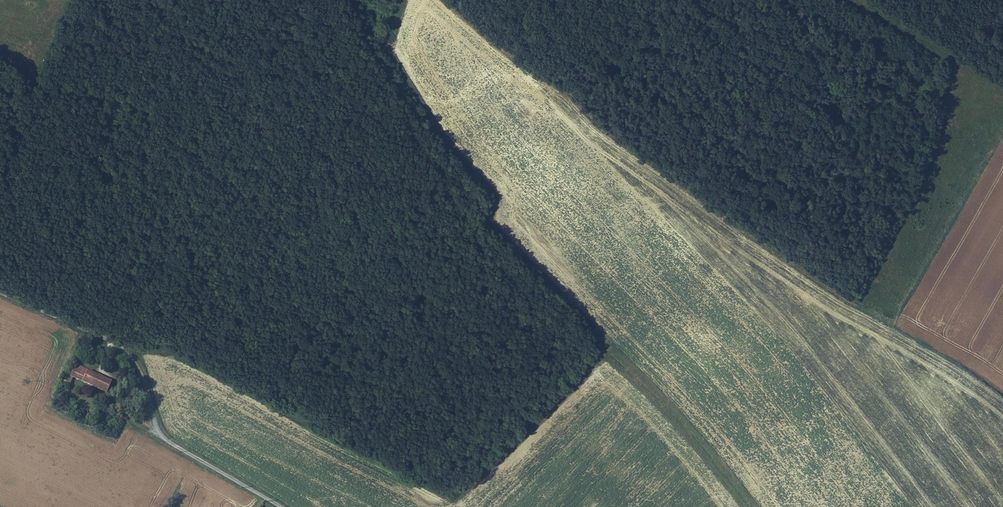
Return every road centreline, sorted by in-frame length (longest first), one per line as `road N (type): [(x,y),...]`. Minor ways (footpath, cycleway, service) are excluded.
road 1 (unclassified): [(281,506),(156,434),(145,388),(123,351),(0,291)]
road 2 (track): [(855,0),(1002,89)]

